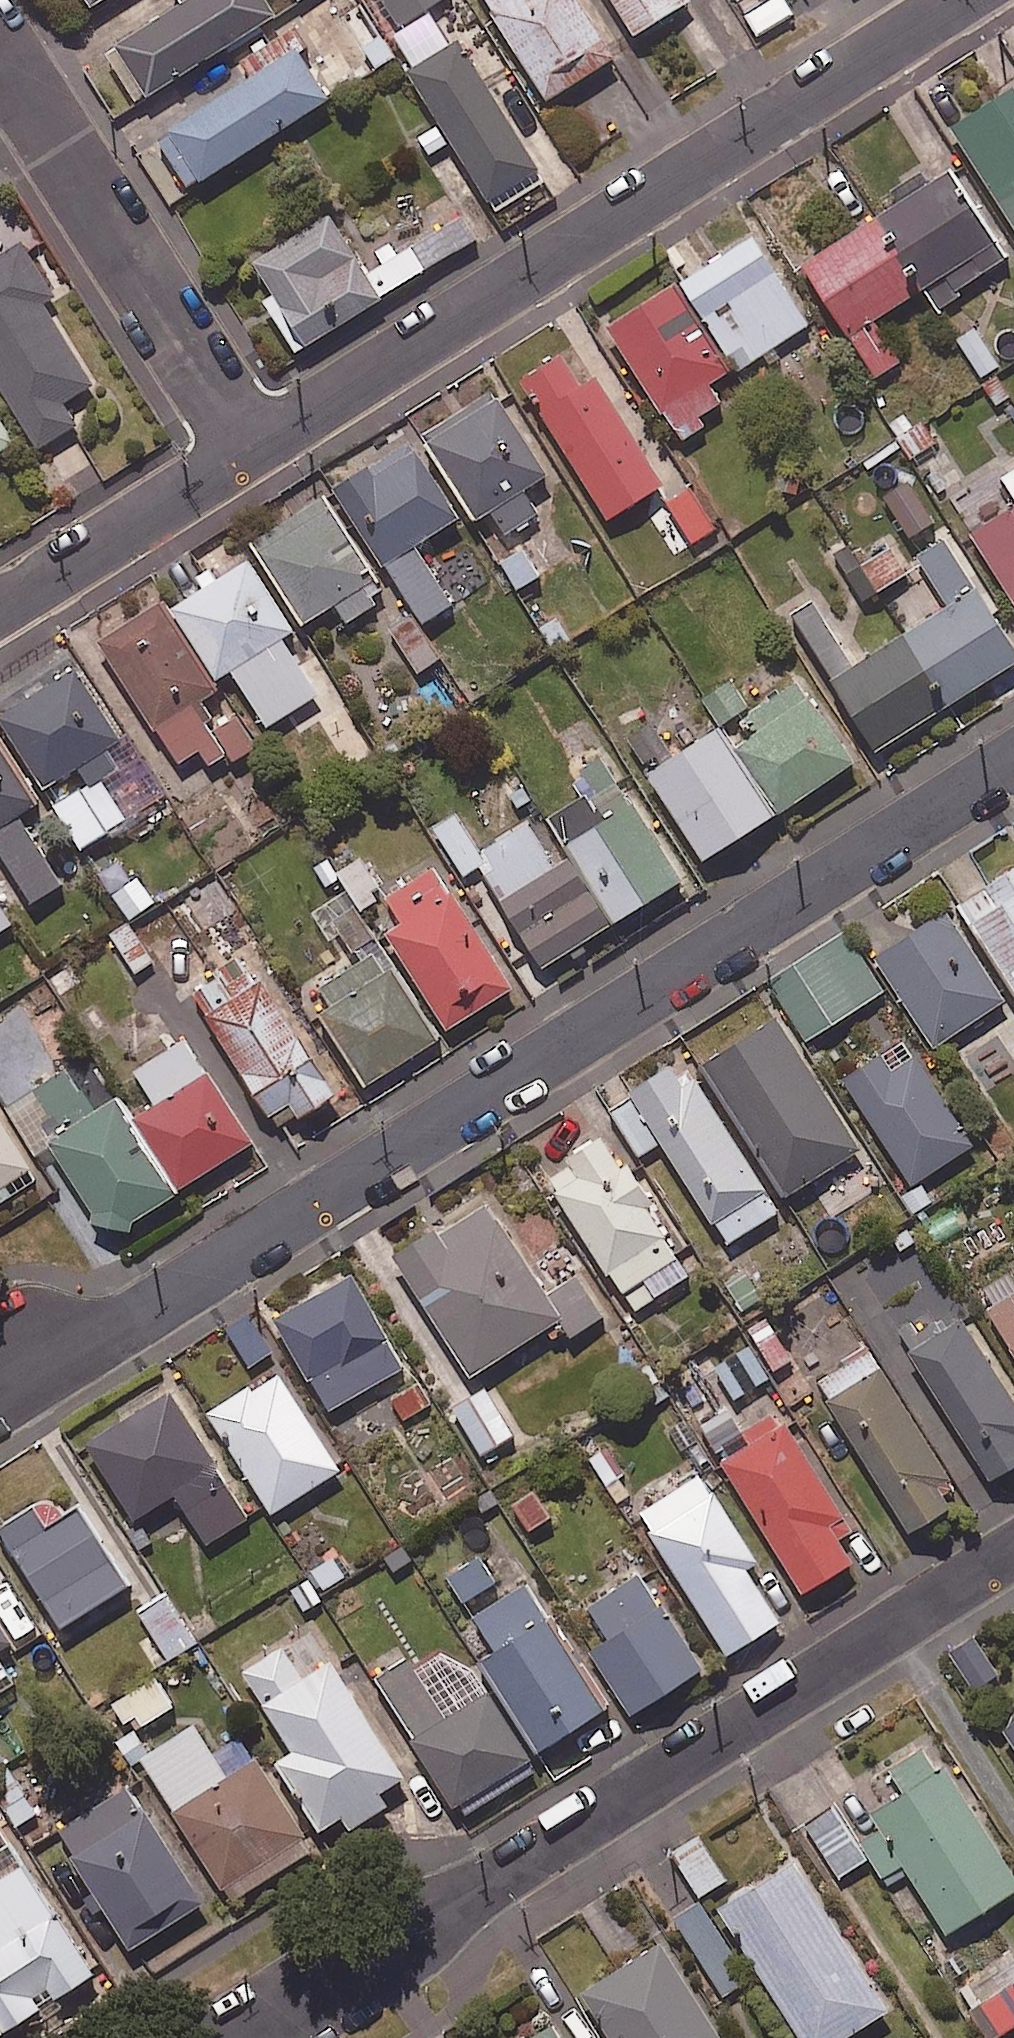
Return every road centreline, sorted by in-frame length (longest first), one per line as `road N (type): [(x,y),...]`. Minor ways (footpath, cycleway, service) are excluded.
road 1 (residential): [(0,1367),(130,1320),(1013,760)]
road 2 (residential): [(1013,1550),(245,2037)]
road 3 (residential): [(943,0),(254,431)]
road 4 (residential): [(0,38),(254,431)]
road 5 (residential): [(254,431),(0,590)]

